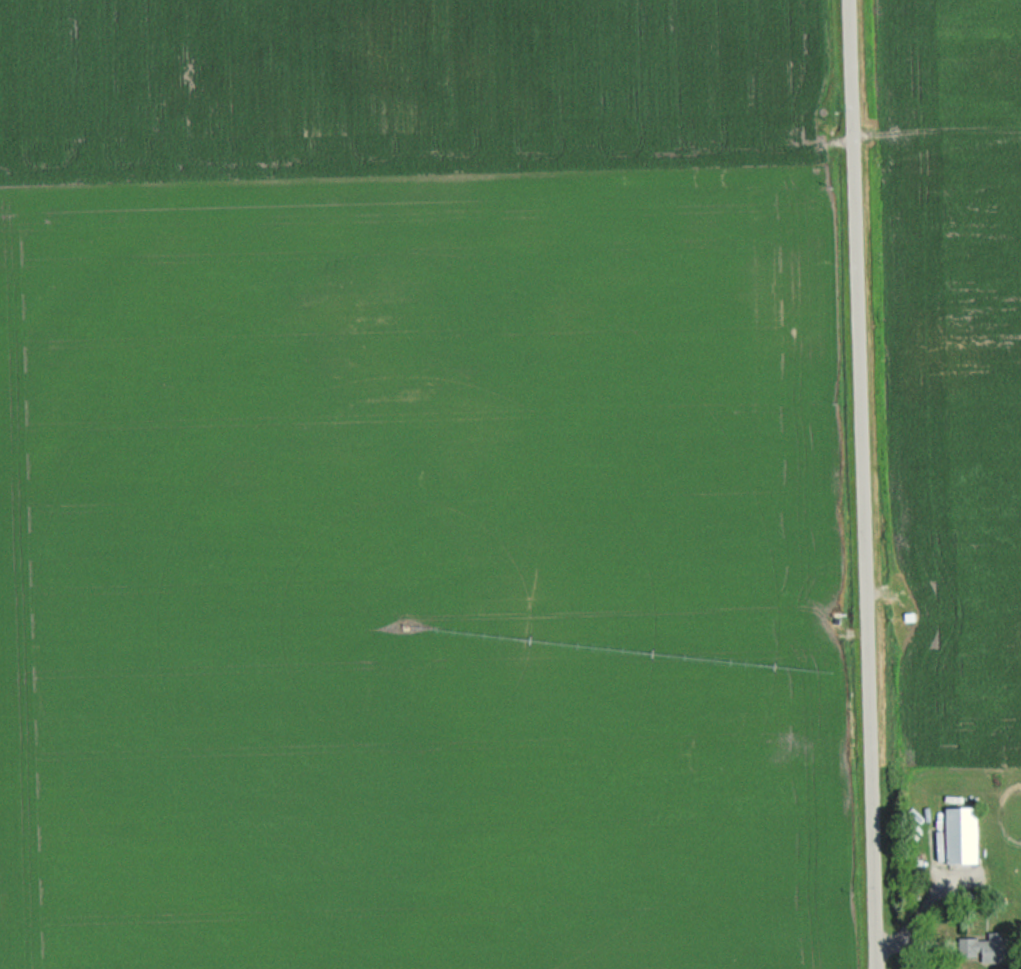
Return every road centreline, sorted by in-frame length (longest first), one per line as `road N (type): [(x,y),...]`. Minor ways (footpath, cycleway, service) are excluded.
road 1 (residential): [(880,968),(849,0)]

